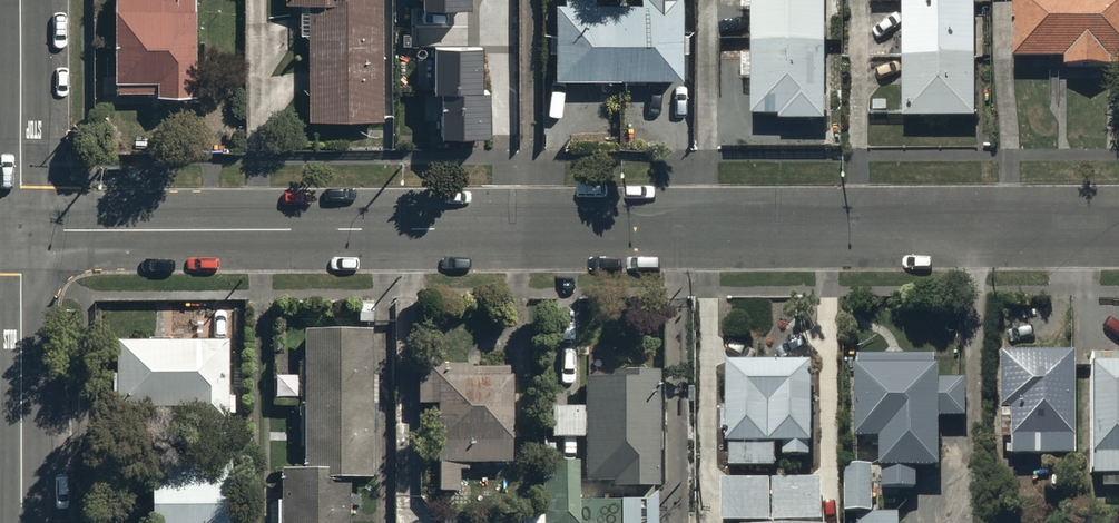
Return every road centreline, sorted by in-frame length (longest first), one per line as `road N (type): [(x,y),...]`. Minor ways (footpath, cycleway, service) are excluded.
road 1 (residential): [(23,228),(1118,225)]
road 2 (residential): [(23,228),(24,522)]
road 3 (residential): [(22,0),(23,228)]

